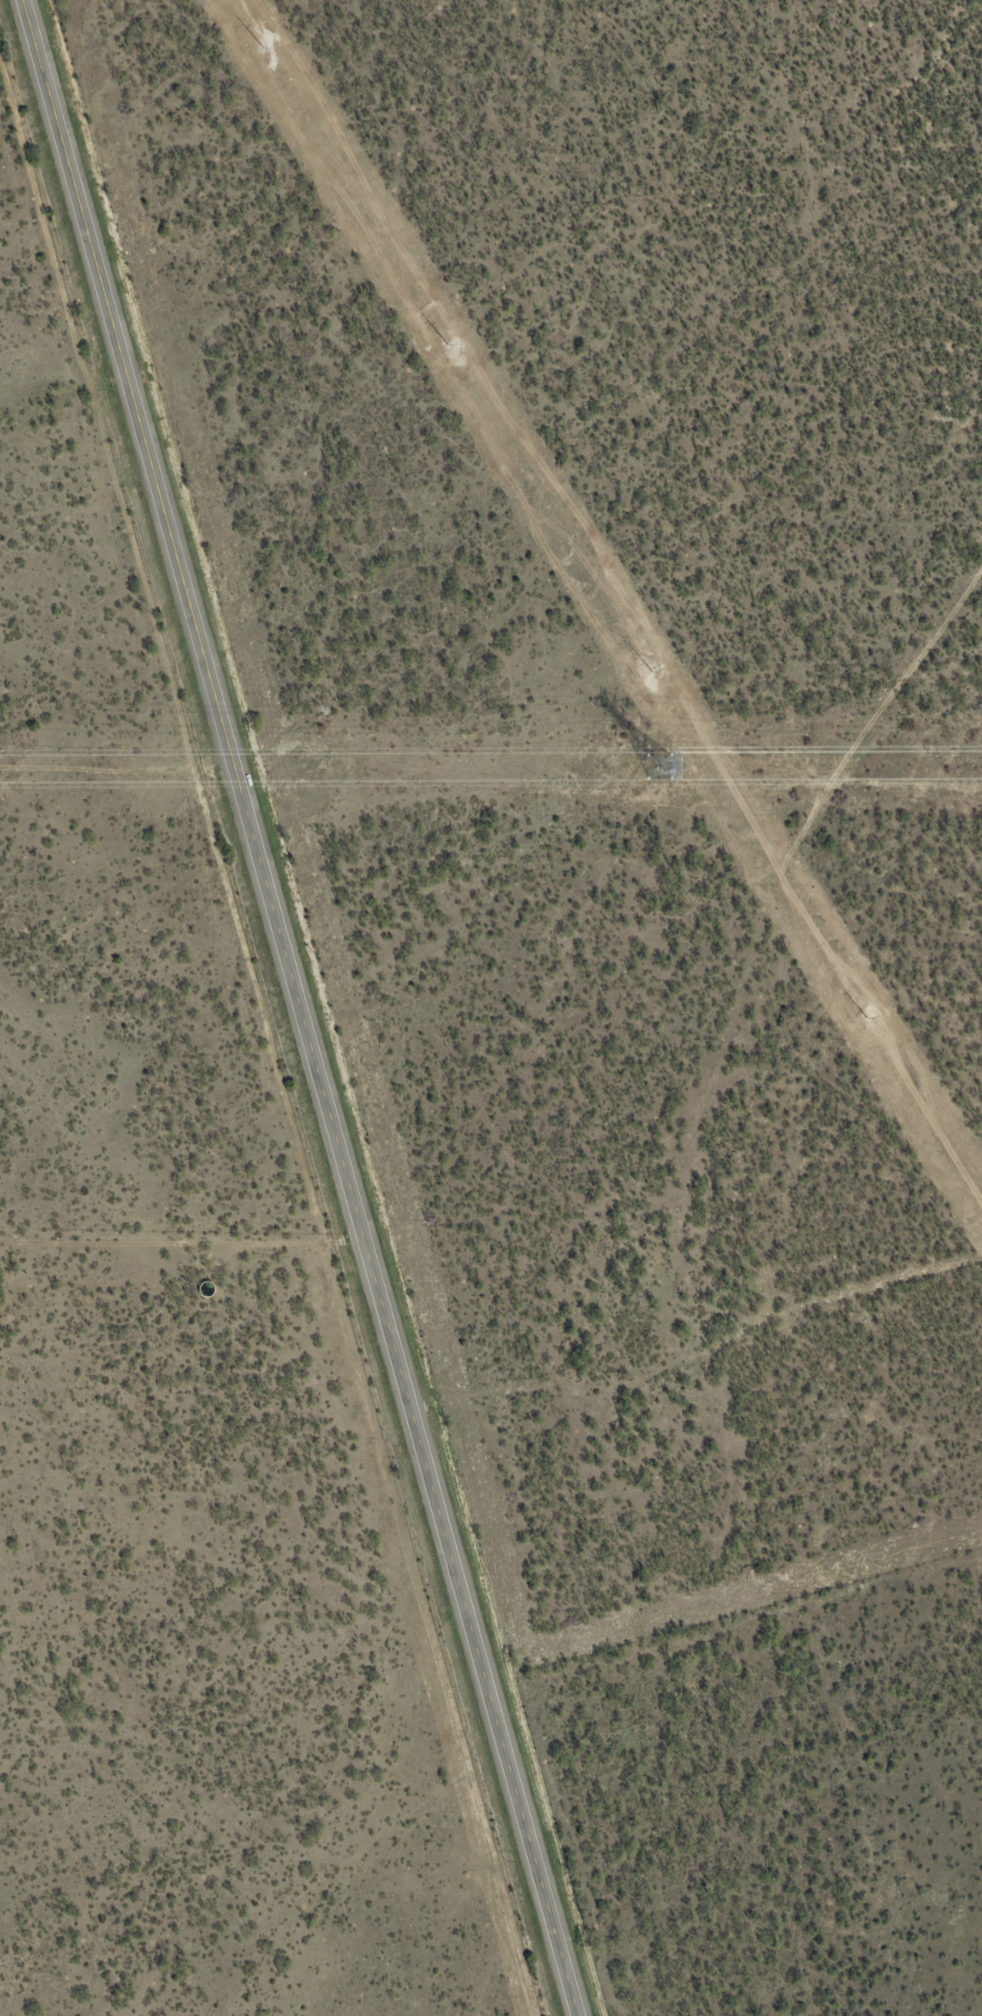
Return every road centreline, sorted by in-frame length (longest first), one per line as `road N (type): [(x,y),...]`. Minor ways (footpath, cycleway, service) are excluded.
road 1 (primary): [(577,2015),(25,0)]
road 2 (residential): [(412,1408),(543,1384),(598,1354),(688,999),(937,518),(981,392)]
road 3 (residential): [(502,1741),(394,1800),(159,2015)]
road 4 (residential): [(598,1354),(703,1355),(981,1298)]

